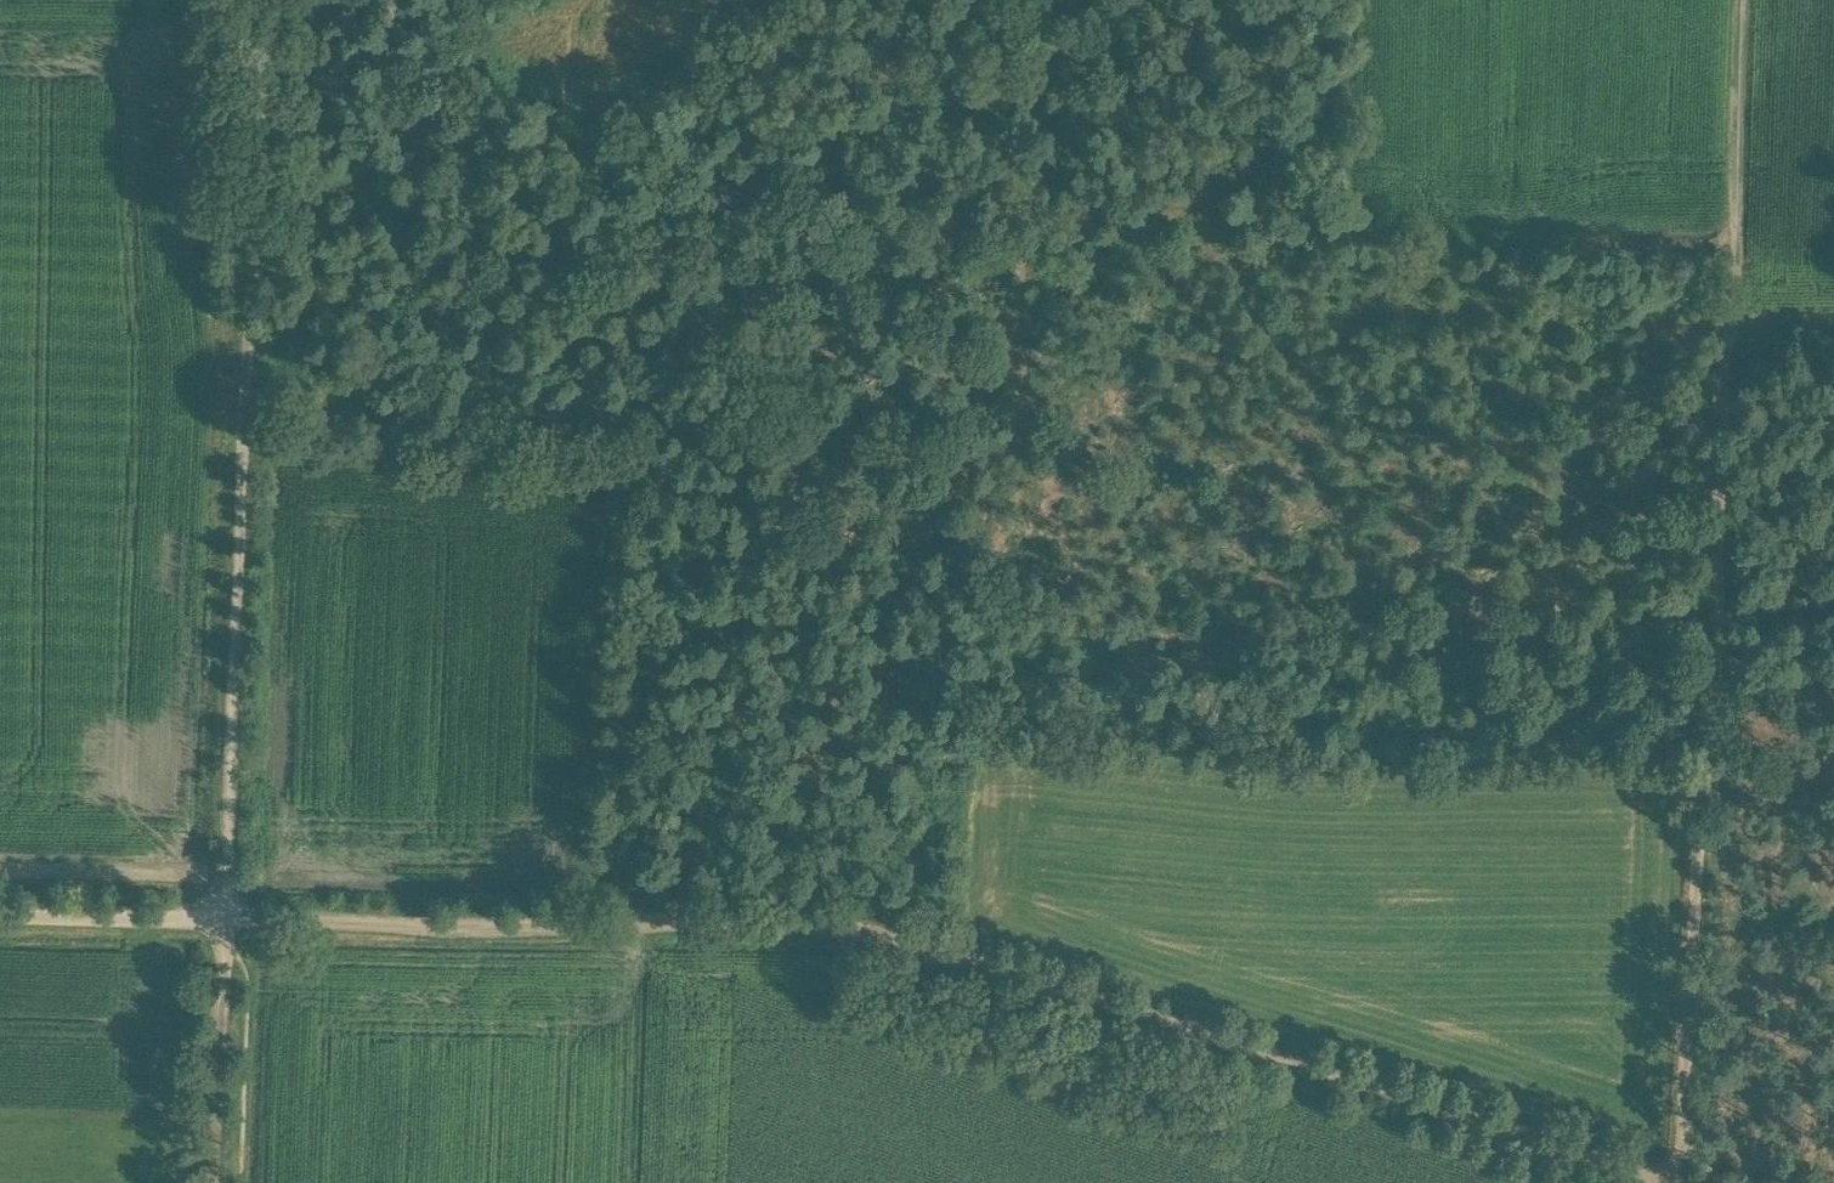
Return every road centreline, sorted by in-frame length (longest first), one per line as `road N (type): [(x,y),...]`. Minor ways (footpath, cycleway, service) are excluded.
road 1 (track): [(1677,1177),(963,957),(842,929),(227,919)]
road 2 (track): [(1677,1177),(1741,0)]
road 3 (track): [(227,919),(264,67)]
road 4 (track): [(227,919),(213,1182)]
road 5 (track): [(227,919),(0,914)]

